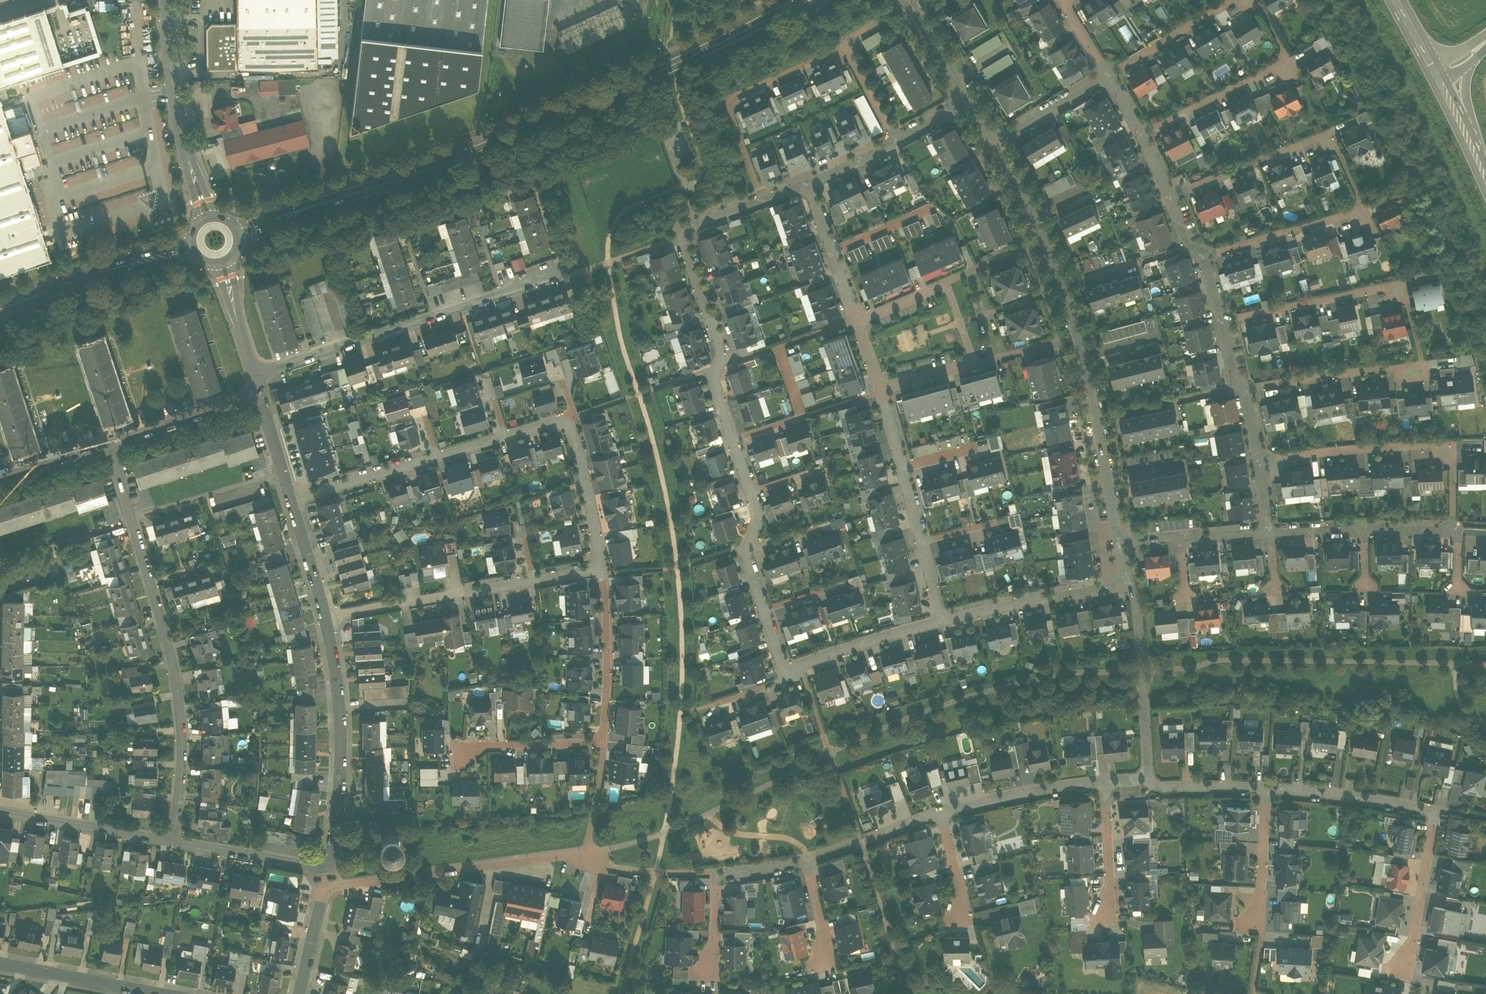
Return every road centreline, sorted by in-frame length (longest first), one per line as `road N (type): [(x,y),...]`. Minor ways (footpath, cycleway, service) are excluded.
road 1 (tertiary): [(237,234),(498,143),(802,0)]
road 2 (residential): [(1245,386),(1423,365),(1403,283),(1222,322)]
road 3 (residential): [(744,551),(758,517),(714,369),(724,363),(683,237),(694,224),(761,199)]
road 4 (residential): [(1170,197),(1333,139),(1360,199),(1357,212),(1203,255)]
road 5 (residential): [(107,444),(181,713),(173,841)]
road 6 (residential): [(587,851),(327,892),(302,993)]
road 7 (residential): [(1265,787),(1436,811),(1406,969)]
road 8 (residential): [(601,570),(604,741),(462,750)]
road 9 (residential): [(253,372),(548,279)]
road 10 (residential): [(1454,531),(1453,443),(1258,460)]
road 11 (residential): [(328,616),(341,703),(331,863)]
road 12 (residential): [(845,46),(728,100),(761,199)]
road 13 (residential): [(1256,0),(1288,55),(1283,64),(1141,135)]
road 14 (residential): [(207,217),(173,92),(167,0)]
road 15 (residential): [(328,616),(534,580)]
road 16 (tertiary): [(0,309),(191,249)]
road 17 (residential): [(1148,780),(1131,581)]
road 18 (residential): [(943,618),(1131,581)]
road 19 (residential): [(809,860),(718,874),(706,968)]
road 20 (residential): [(0,810),(173,841)]
road 21 (residential): [(784,671),(943,618)]
road 22 (residential): [(941,811),(1105,781)]
road 23 (residential): [(163,993),(0,963)]
road 24 (residential): [(173,841),(309,868),(331,863)]
road 25 (residential): [(107,444),(260,394)]
road 26 (residential): [(569,418),(601,570)]
road 27 (residential): [(292,501),(437,457)]
road 28 (residential): [(1097,418),(1245,386)]
road 29 (residential): [(1108,76),(1233,0)]
road 30 (residential): [(806,183),(856,320)]
road 31 (residential): [(881,392),(974,365),(960,323)]
road 32 (residential): [(941,811),(809,860)]
road 33 (residential): [(960,323),(945,282),(856,320)]
road 34 (residential): [(1262,924),(1265,787)]
road 35 (residential): [(1105,781),(1105,913)]
road 36 (residential): [(1062,288),(1187,246)]
road 37 (residential): [(995,143),(1108,76)]
road 38 (residential): [(1119,544),(1097,418)]
road 39 (primary): [(1480,166),(1466,88),(1472,62),(1485,48)]
road 40 (residential): [(292,501),(328,616)]

